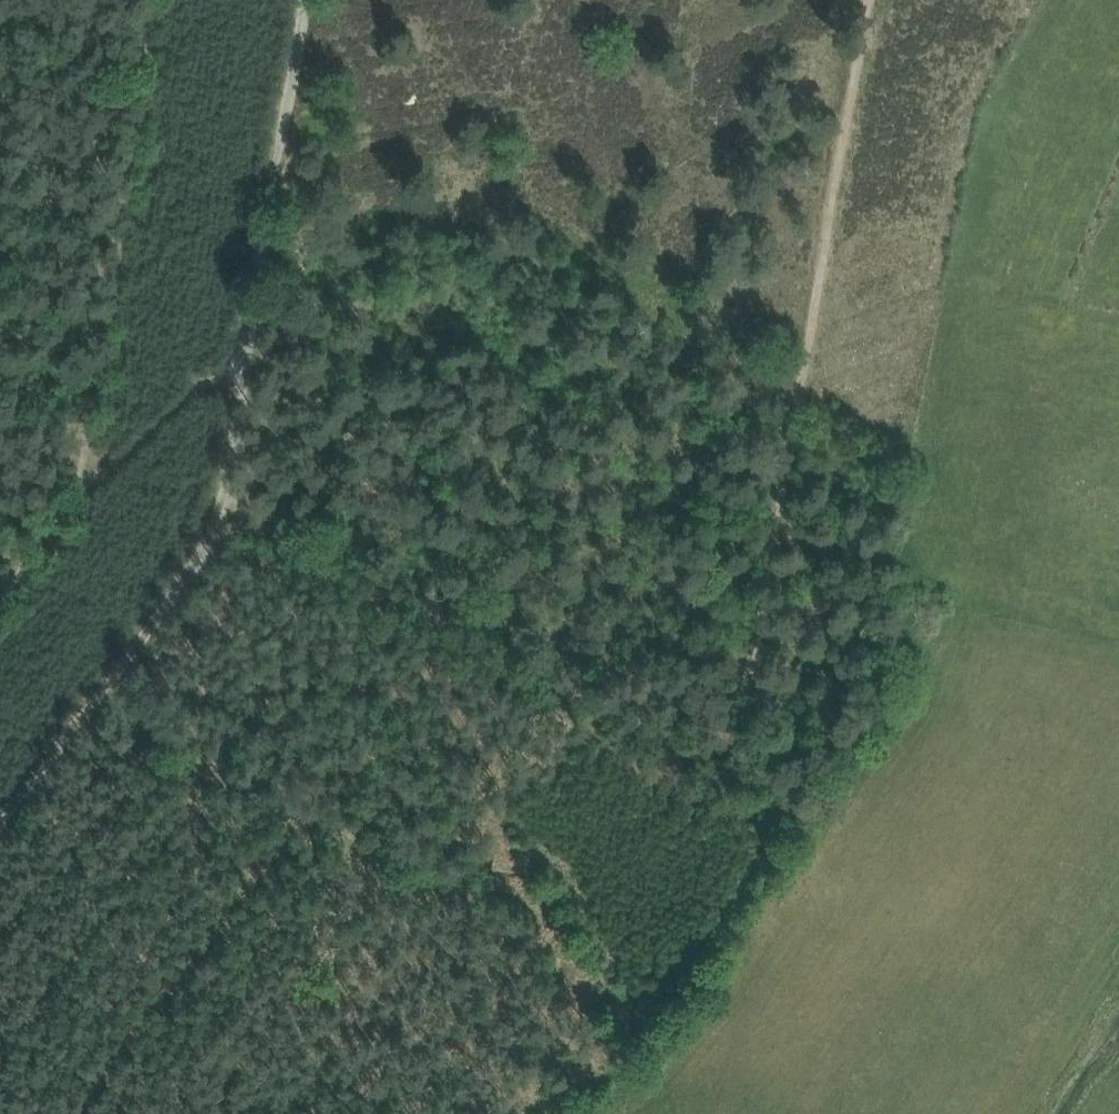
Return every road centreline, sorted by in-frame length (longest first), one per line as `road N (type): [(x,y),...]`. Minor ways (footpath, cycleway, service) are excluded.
road 1 (track): [(860,0),(801,425),(735,724),(696,743),(222,505)]
road 2 (track): [(303,0),(242,374)]
road 3 (track): [(222,505),(0,812)]

